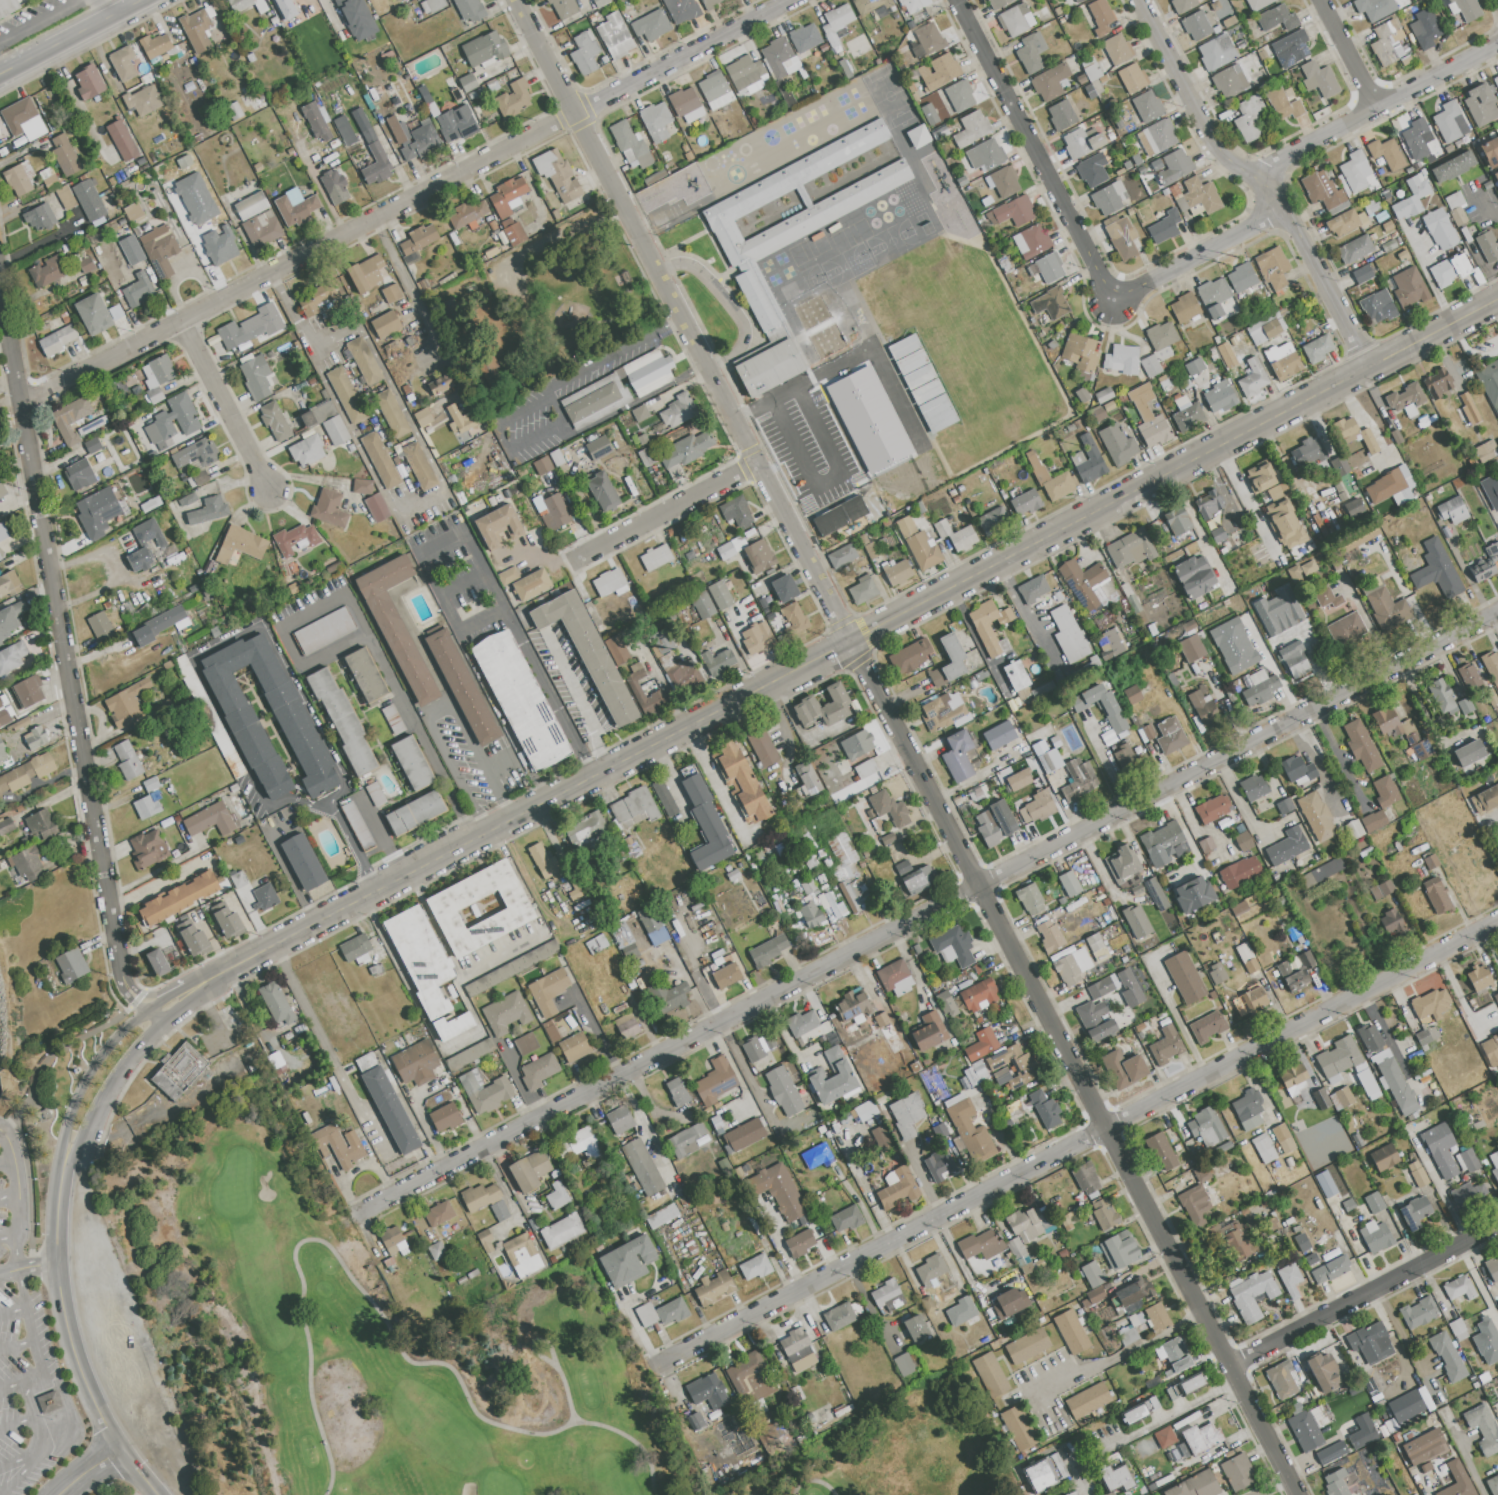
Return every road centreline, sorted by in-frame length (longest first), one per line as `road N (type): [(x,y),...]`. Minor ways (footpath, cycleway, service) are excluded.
road 1 (residential): [(1497,611),(365,1210)]
road 2 (residential): [(1304,1494),(850,640)]
road 3 (residential): [(1497,920),(659,1364)]
road 4 (tertiary): [(1497,298),(850,640)]
road 5 (residential): [(0,296),(125,988)]
road 6 (tertiary): [(850,640),(272,946)]
road 7 (residential): [(575,113),(19,402)]
road 8 (residential): [(850,640),(657,272)]
road 9 (tertiary): [(65,1164),(56,1264),(68,1335),(106,1427),(158,1494)]
road 10 (residential): [(955,0),(1113,303)]
road 11 (residential): [(657,272),(514,0)]
road 12 (residential): [(1497,1227),(1237,1366)]
road 13 (residential): [(1497,43),(1282,158),(1259,180)]
road 14 (residential): [(790,0),(575,113)]
road 15 (residential): [(756,464),(570,562)]
road 16 (residential): [(1033,1400),(1207,1309)]
road 17 (residential): [(180,320),(269,493)]
road 18 (residential): [(1282,208),(1113,303)]
road 19 (tertiary): [(146,1012),(113,1040),(82,1086),(62,1138),(65,1164)]
road 20 (tertiary): [(65,1164),(85,1143),(118,1076),(165,1022)]
road 21 (residential): [(1137,0),(1217,147)]
road 22 (tertiary): [(138,0),(0,73)]
road 23 (residential): [(1299,238),(1367,367)]
road 24 (residential): [(1120,1442),(1242,1376)]
road 25 (residential): [(1217,147),(1273,194),(1299,238)]

